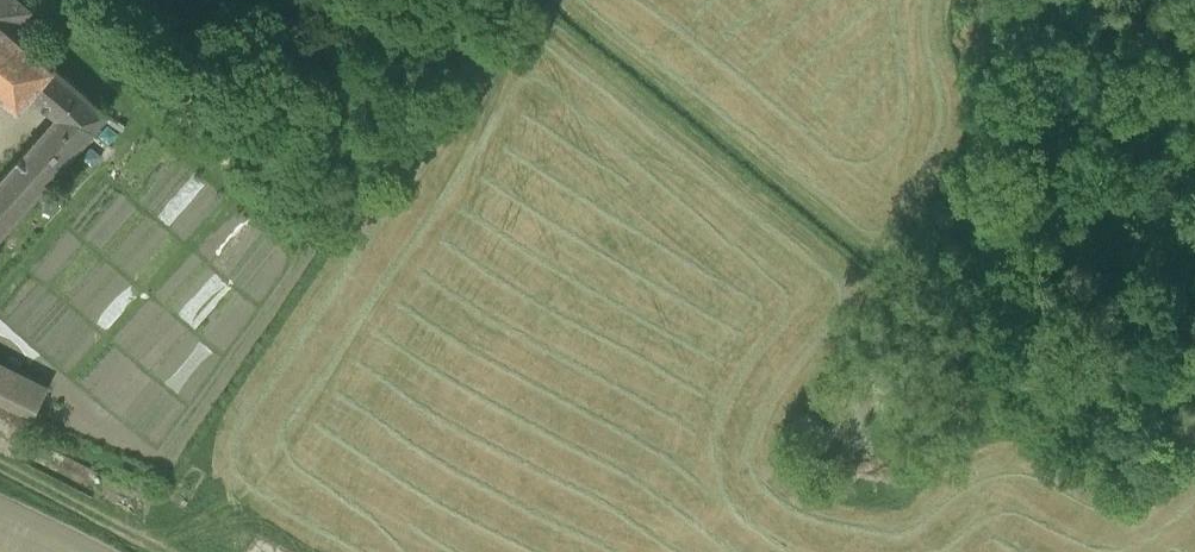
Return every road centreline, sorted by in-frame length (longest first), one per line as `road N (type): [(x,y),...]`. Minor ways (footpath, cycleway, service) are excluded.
road 1 (track): [(0,465),(162,551)]

